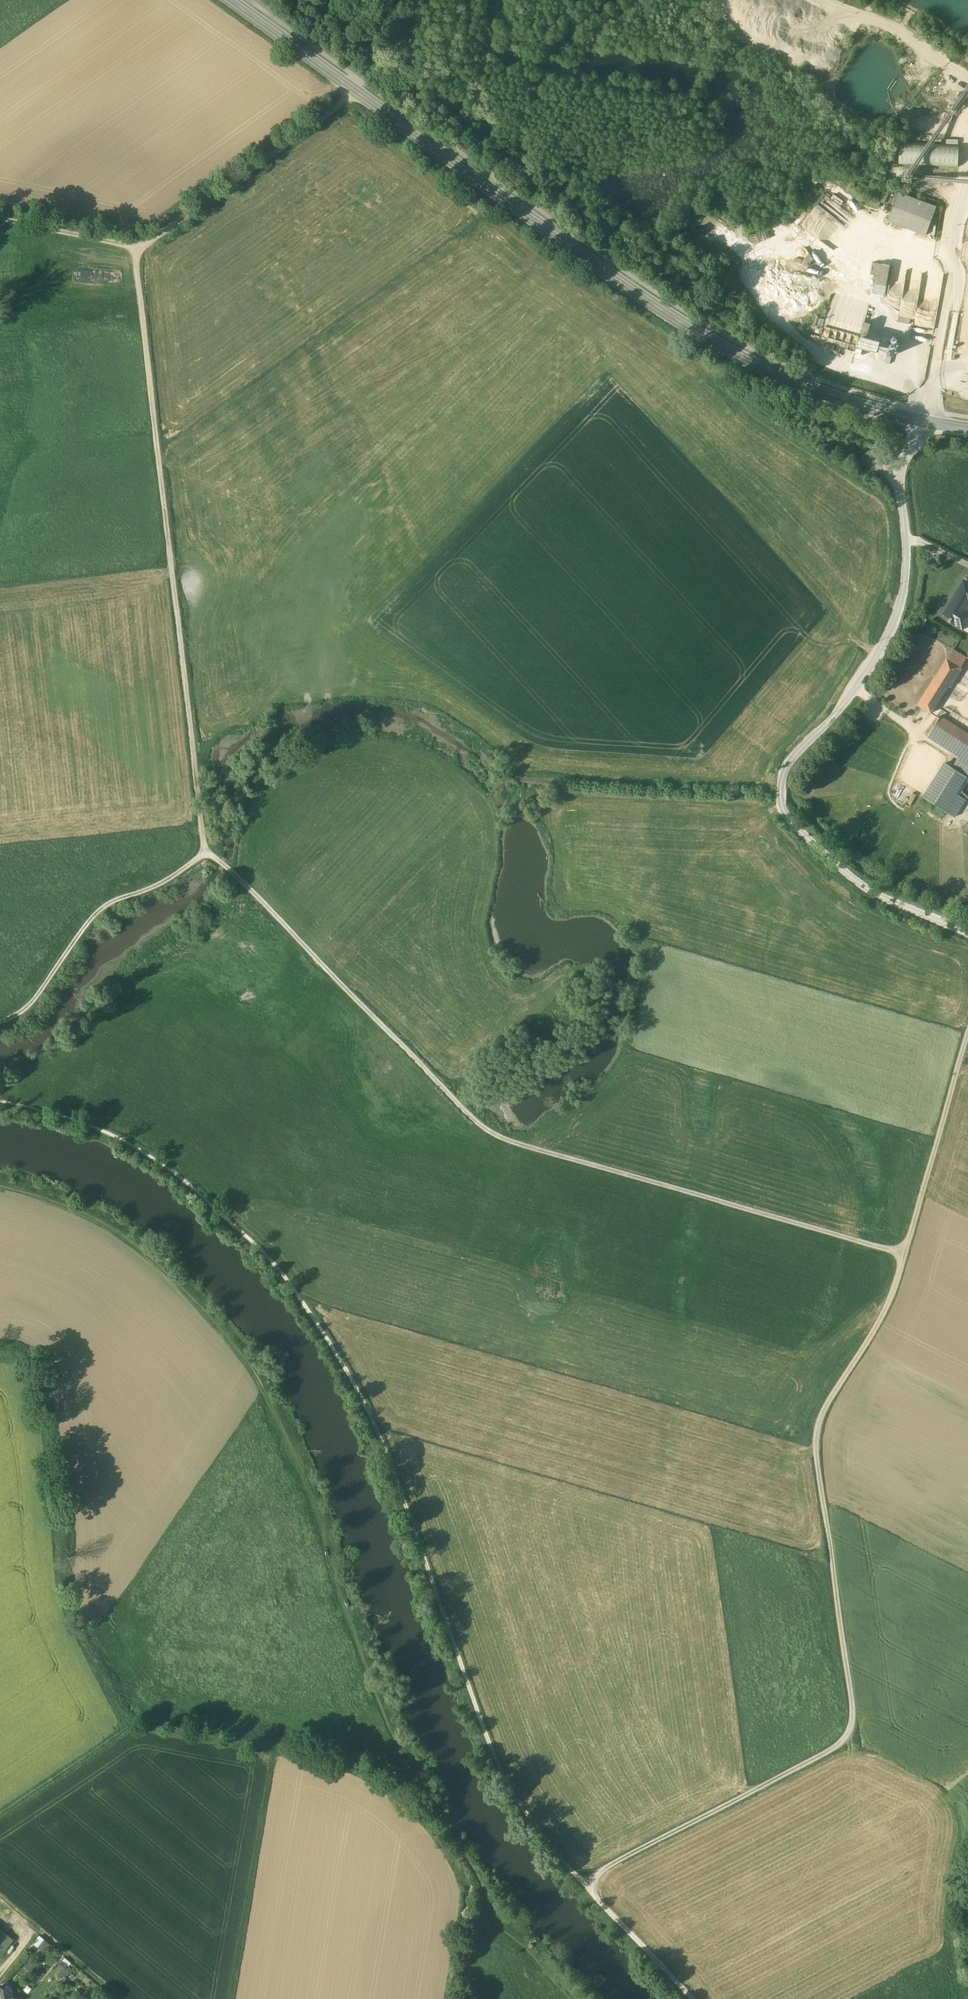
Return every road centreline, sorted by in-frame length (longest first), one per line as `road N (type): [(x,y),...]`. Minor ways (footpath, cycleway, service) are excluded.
road 1 (track): [(0,1101),(93,1127),(155,1160),(295,1289),(375,1419),(525,1809),(575,1878),(693,1998)]
road 2 (track): [(580,1998),(511,1923),(427,1788),(397,1727),(323,1505),(225,1332),(141,1251),(63,1210),(0,1191)]
road 3 (tertiary): [(229,0),(726,350),(879,414),(967,430)]
road 4 (track): [(205,853),(501,1142),(911,1260)]
road 5 (track): [(575,1878),(857,1741),(821,1439),(888,1325),(911,1260)]
road 6 (track): [(445,1998),(466,1897),(462,1881),(432,1832),(349,1776),(135,1734),(0,1823)]
road 7 (track): [(205,853),(138,252)]
road 8 (track): [(138,252),(242,188),(365,97)]
road 9 (track): [(0,1021),(31,1002),(91,916),(205,853)]
road 10 (track): [(280,1760),(236,1998)]
road 11 (track): [(911,1260),(967,1066)]
road 12 (track): [(821,0),(906,32),(967,78)]
road 13 (track): [(0,224),(138,252)]

